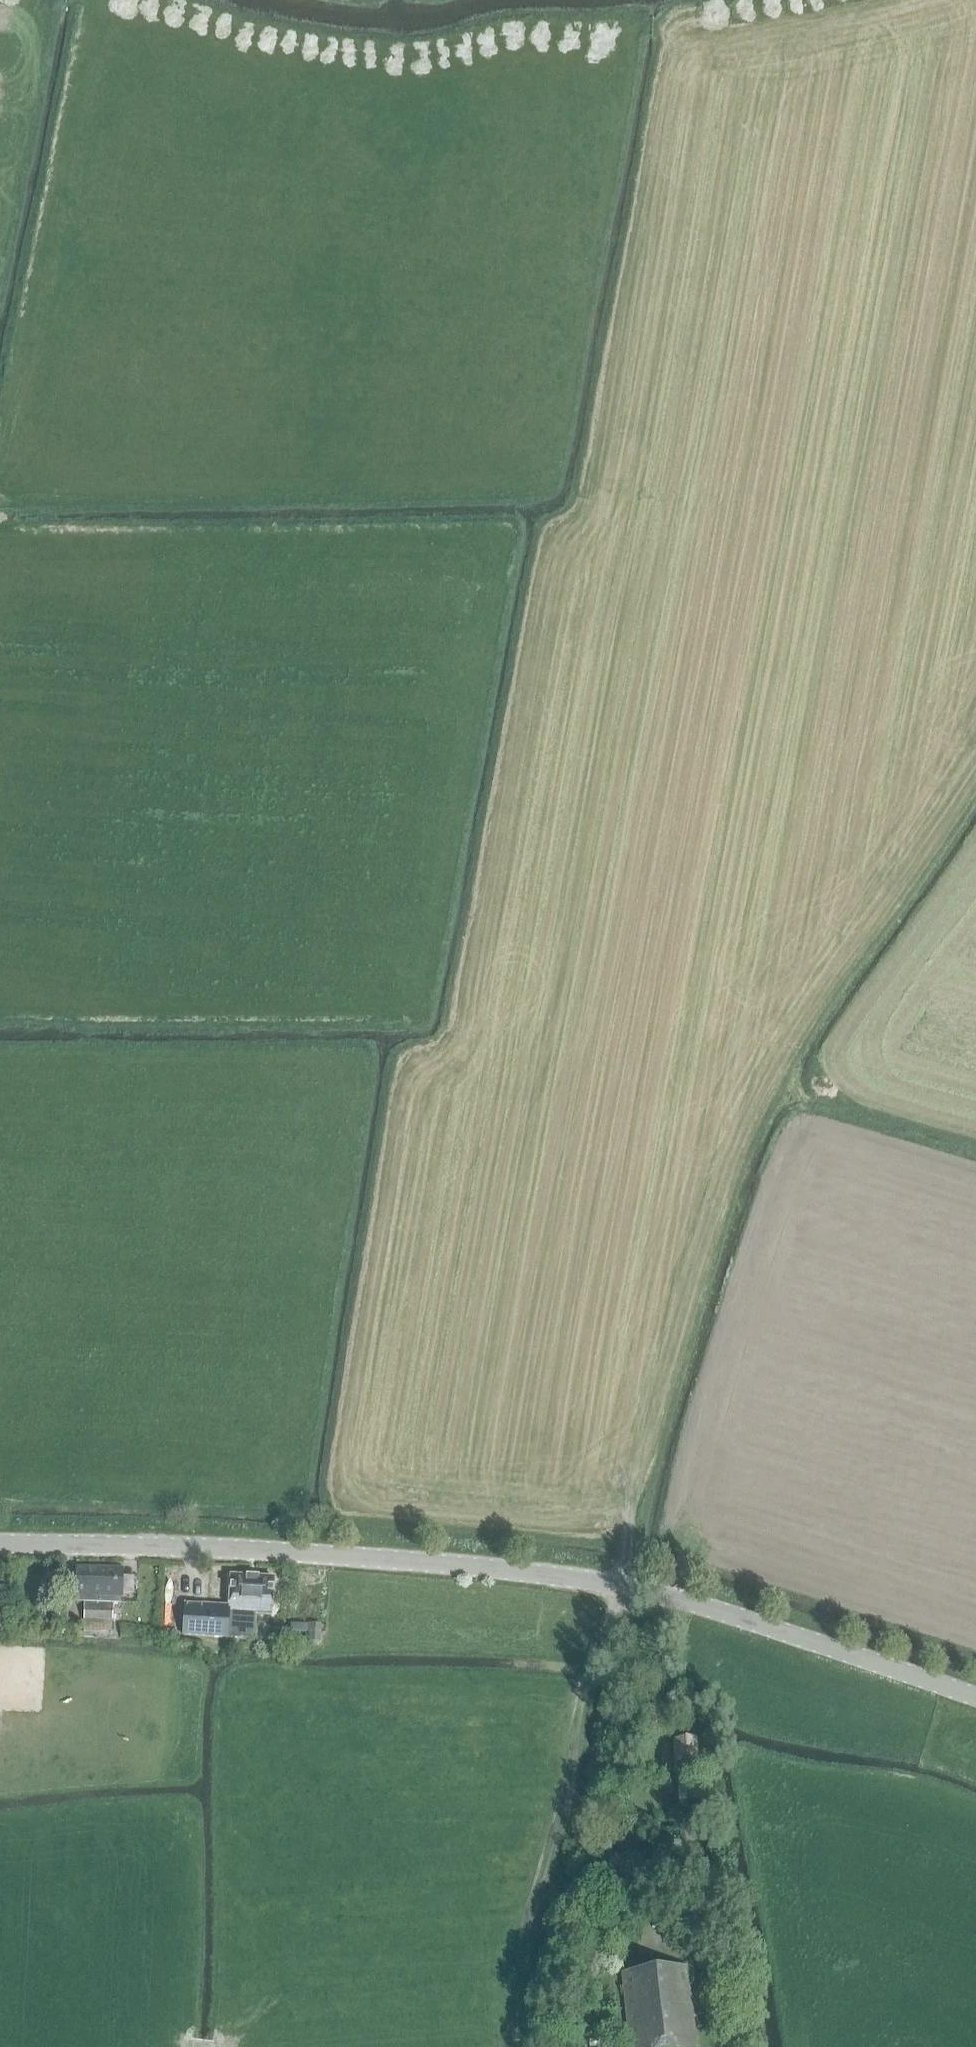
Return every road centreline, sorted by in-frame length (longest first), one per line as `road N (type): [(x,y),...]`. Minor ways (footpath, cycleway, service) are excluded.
road 1 (tertiary): [(975,1697),(712,1609),(584,1580),(331,1555),(0,1544)]

